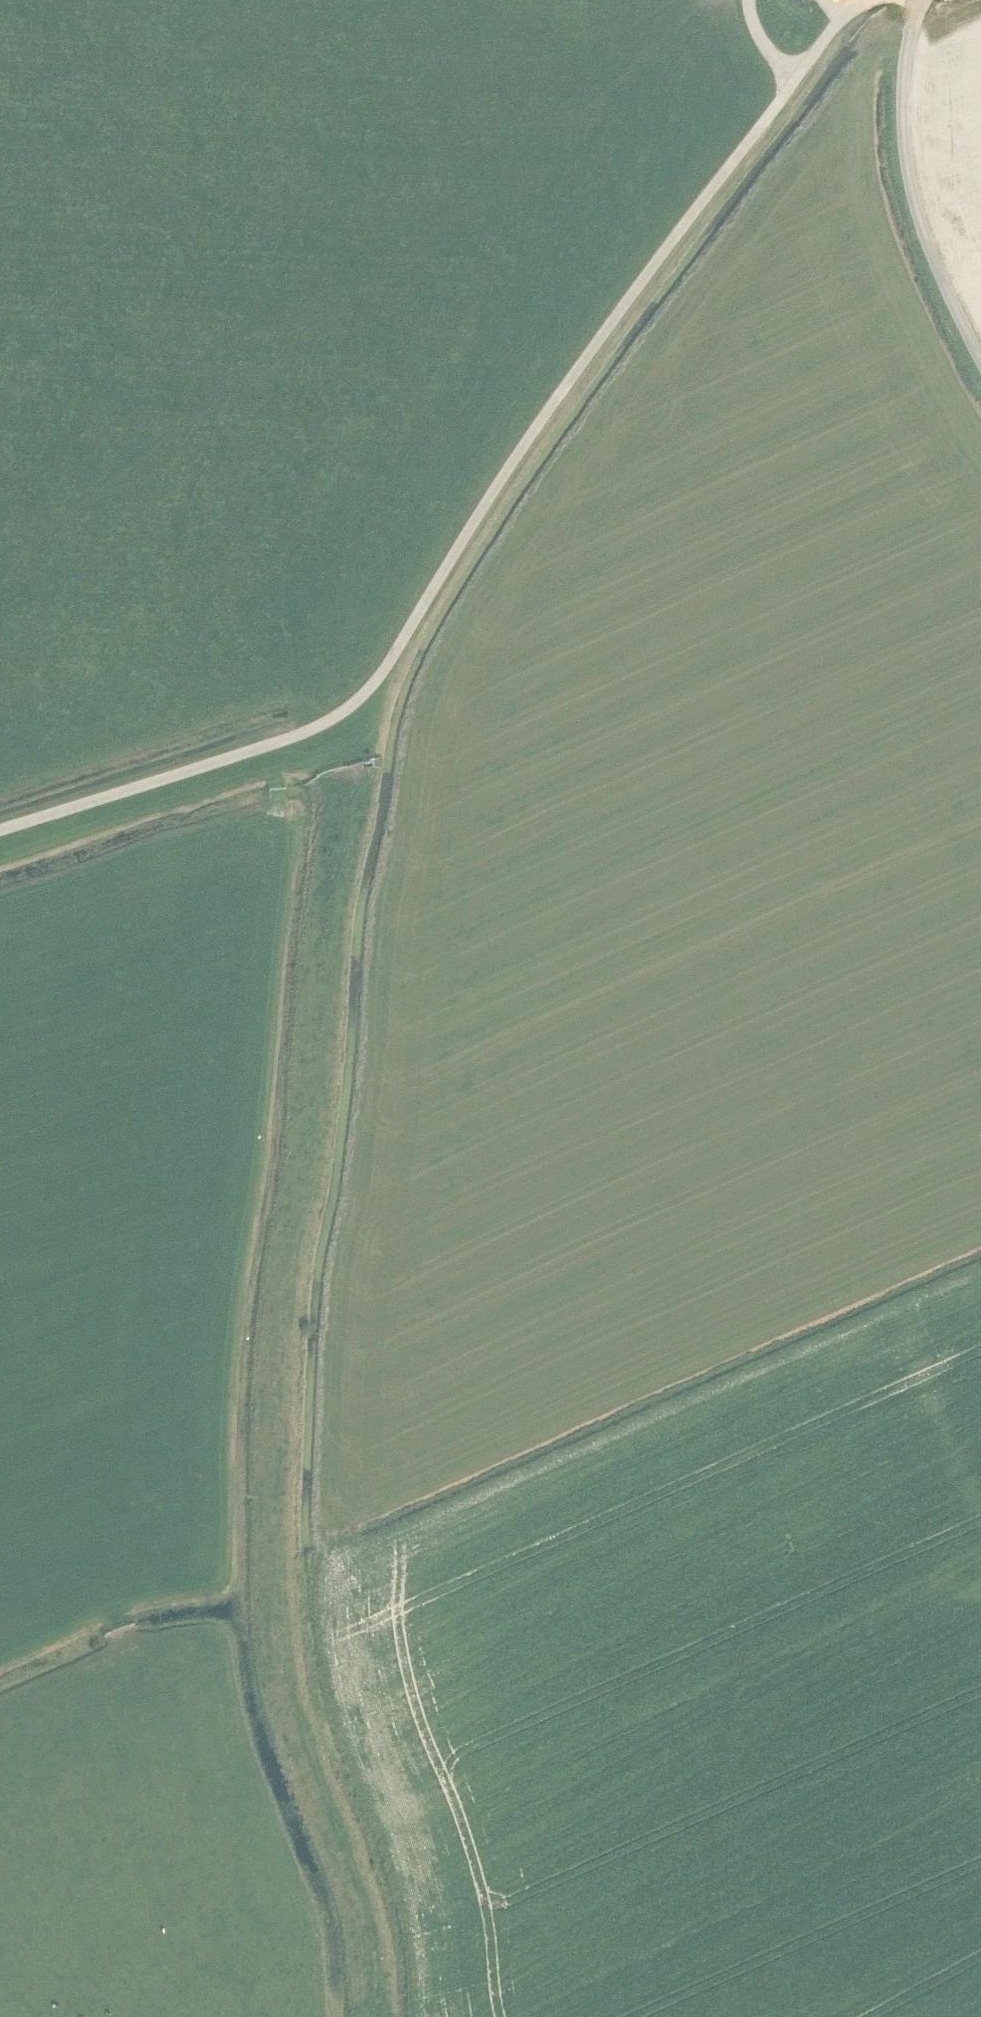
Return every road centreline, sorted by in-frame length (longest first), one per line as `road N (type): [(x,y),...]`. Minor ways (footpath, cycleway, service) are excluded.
road 1 (track): [(325,722),(346,798),(280,1326),(275,1587),(281,1668),(305,1757),(363,1901),(372,2016)]
road 2 (unclassified): [(980,362),(929,247),(904,140),(905,63),(923,0)]

